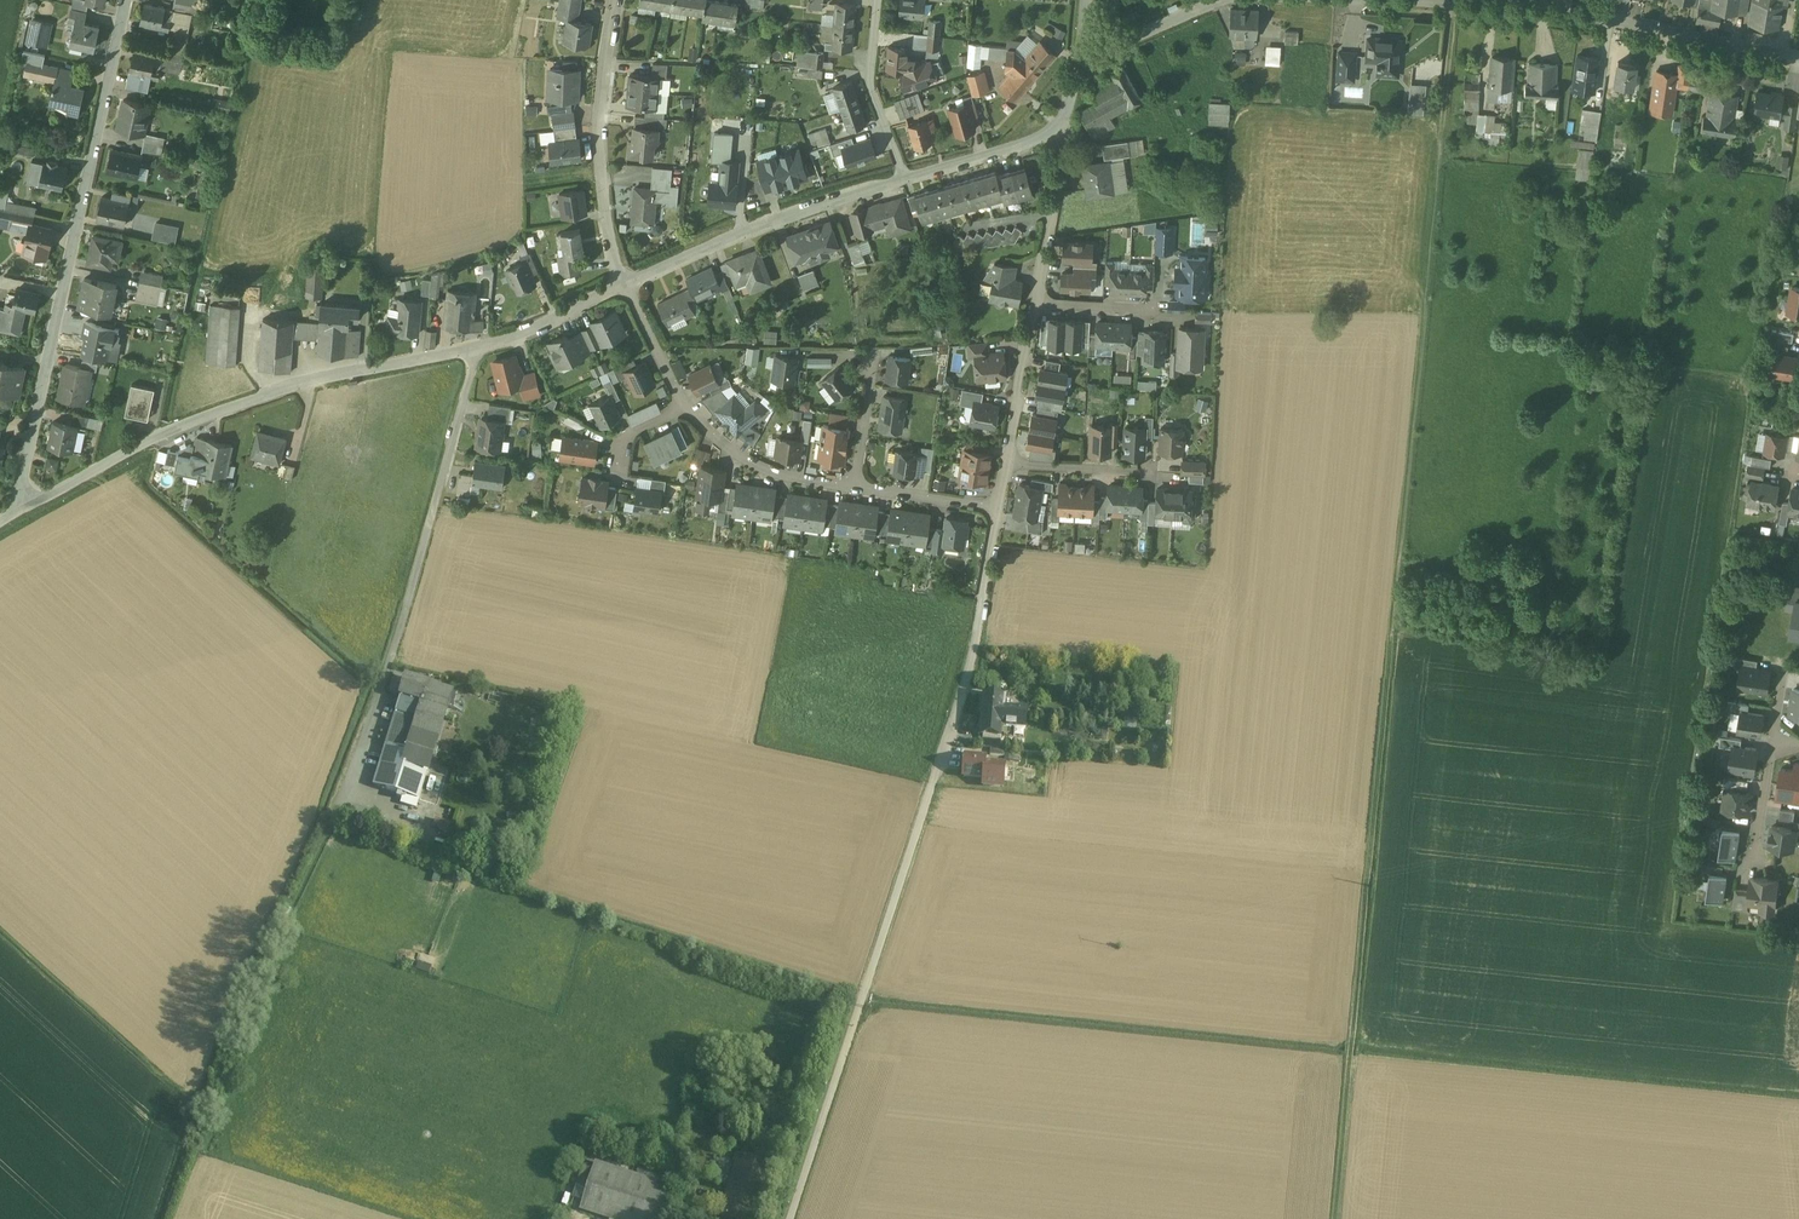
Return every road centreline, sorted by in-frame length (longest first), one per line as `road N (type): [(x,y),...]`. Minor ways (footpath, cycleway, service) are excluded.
road 1 (track): [(1451,1),(1339,1218)]
road 2 (residential): [(792,1218),(977,647),(999,507)]
road 3 (unclassified): [(13,517),(127,0)]
road 4 (unclassified): [(13,517),(134,450),(232,409),(363,369),(479,346)]
road 5 (unclassified): [(479,346),(398,648),(331,809)]
road 6 (unclassified): [(1444,0),(1633,21),(1798,56)]
road 7 (unclassified): [(627,286),(711,245),(907,178)]
road 8 (residential): [(618,0),(601,124),(602,184),(627,286)]
road 9 (residential): [(683,407),(755,466),(855,487)]
road 10 (residential): [(907,178),(869,87),(877,0)]
road 11 (residential): [(1035,304),(1063,123)]
road 12 (unclassified): [(907,178),(1035,139),(1063,123)]
road 13 (unclassified): [(1078,72),(1223,0)]
road 14 (residential): [(1007,463),(1035,304)]
road 15 (unclassified): [(479,346),(627,286)]
road 16 (residential): [(855,487),(999,507)]
road 17 (residential): [(1007,463),(1148,473)]
road 18 (residential): [(627,286),(683,407)]
road 19 (unclassified): [(855,487),(874,362)]

